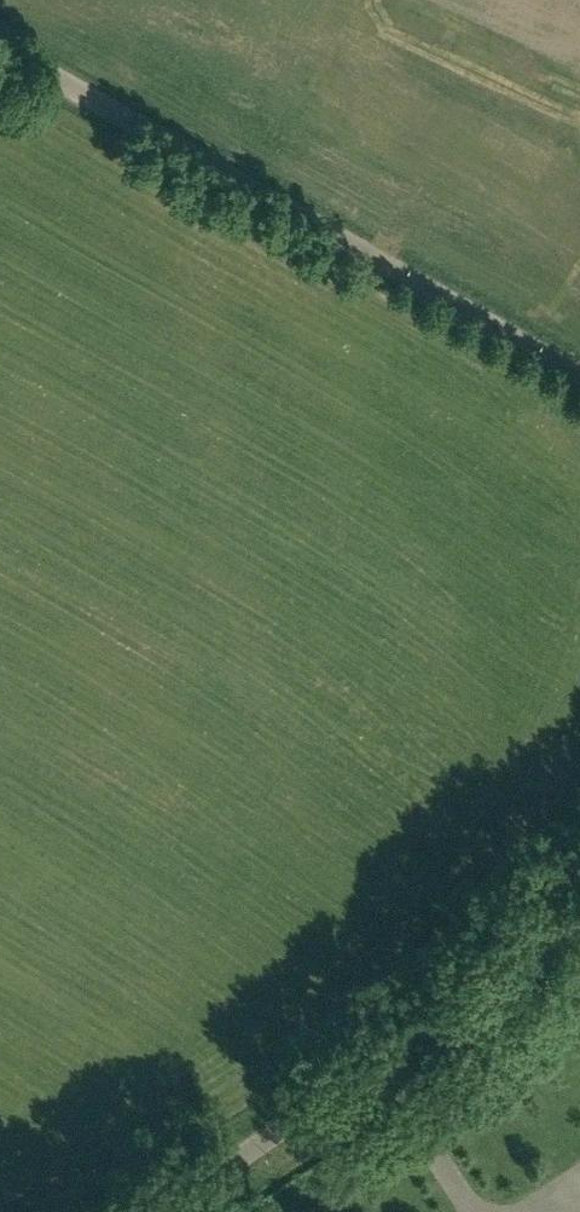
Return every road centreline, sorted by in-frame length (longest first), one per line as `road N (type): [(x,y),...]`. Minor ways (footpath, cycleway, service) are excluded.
road 1 (residential): [(579,377),(0,47)]
road 2 (residential): [(157,1211),(495,983),(579,875)]

